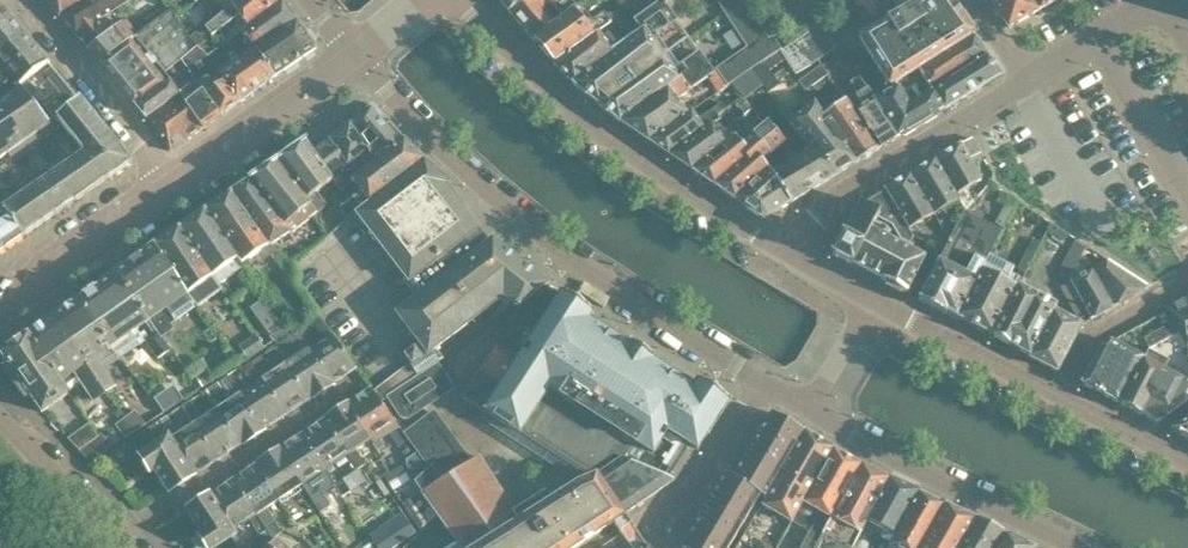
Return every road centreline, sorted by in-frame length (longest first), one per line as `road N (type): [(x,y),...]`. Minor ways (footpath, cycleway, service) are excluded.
road 1 (unclassified): [(764,378),(536,228),(441,146),(356,53)]
road 2 (unclassified): [(466,0),(589,127),(785,253)]
road 3 (residential): [(121,538),(389,365)]
road 4 (unclassified): [(1084,547),(911,467),(811,408)]
road 5 (unclassified): [(785,253),(845,192),(1031,81)]
road 6 (residential): [(24,0),(173,185)]
road 7 (unclassified): [(173,185),(356,53)]
road 8 (residential): [(672,547),(650,522),(689,492),(764,378)]
road 9 (unclassified): [(0,313),(173,185)]
road 10 (unclassified): [(872,302),(1061,396)]
road 11 (unclassified): [(1061,396),(1090,337),(1187,282)]
road 12 (unclassified): [(1187,188),(1095,41)]
road 13 (residential): [(0,416),(121,538)]
road 14 (unclassified): [(811,408),(872,302)]

